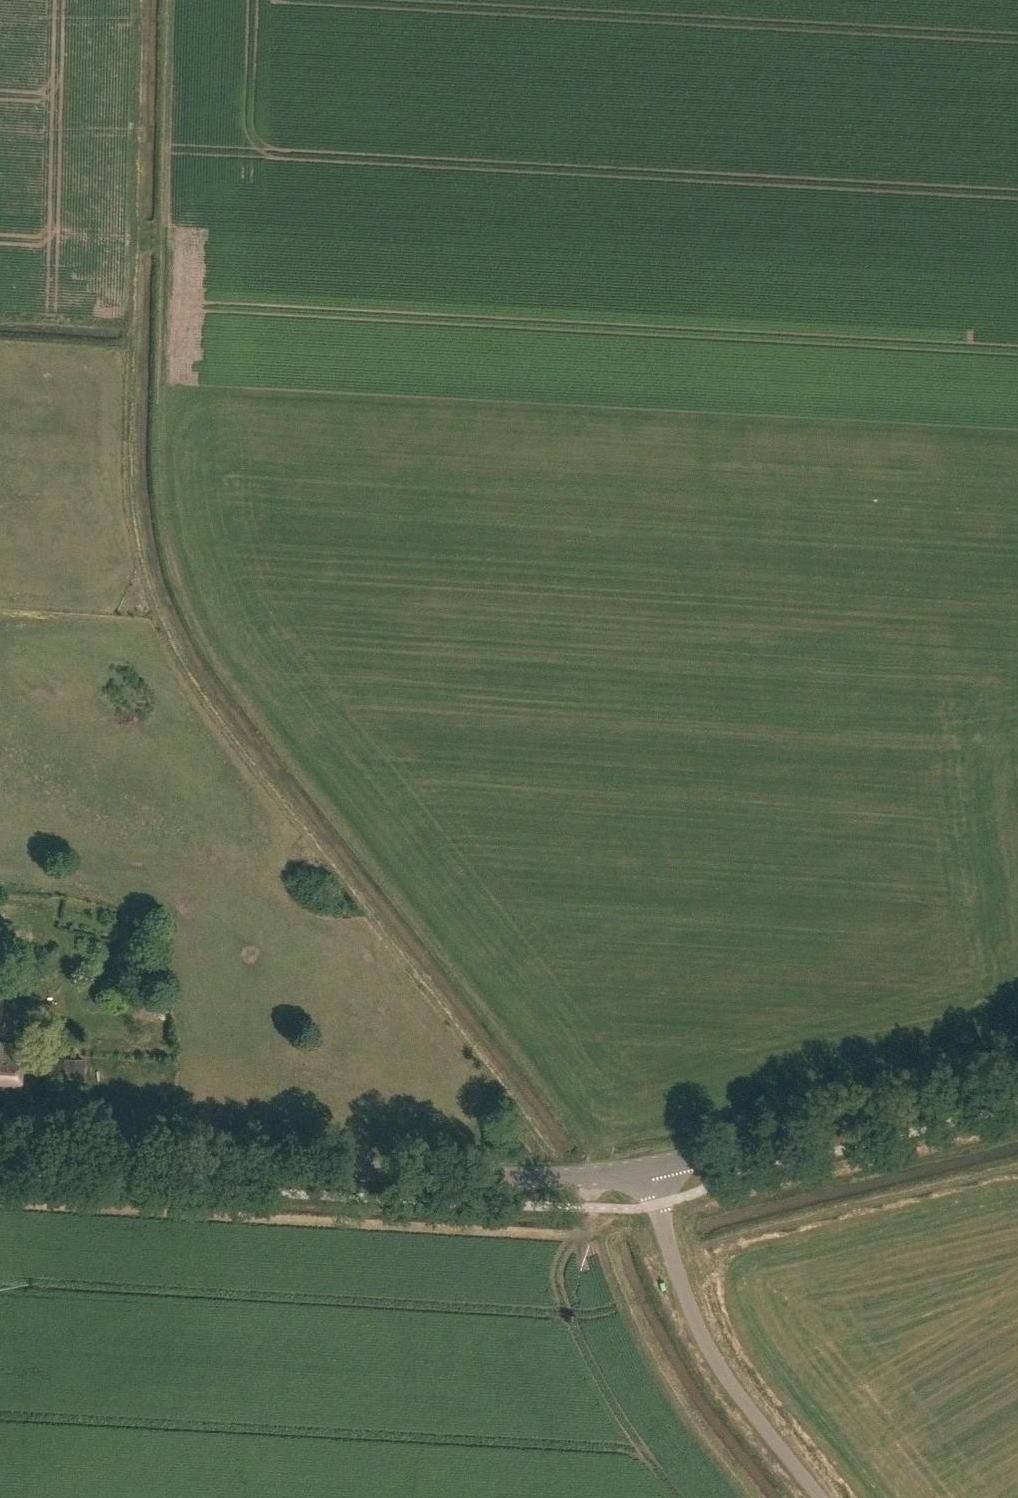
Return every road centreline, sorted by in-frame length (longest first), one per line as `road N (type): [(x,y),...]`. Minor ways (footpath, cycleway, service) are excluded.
road 1 (tertiary): [(648,1170),(515,1180),(0,1151)]
road 2 (tertiary): [(1017,1078),(648,1170)]
road 3 (unclassified): [(820,1497),(699,1333),(648,1170)]

